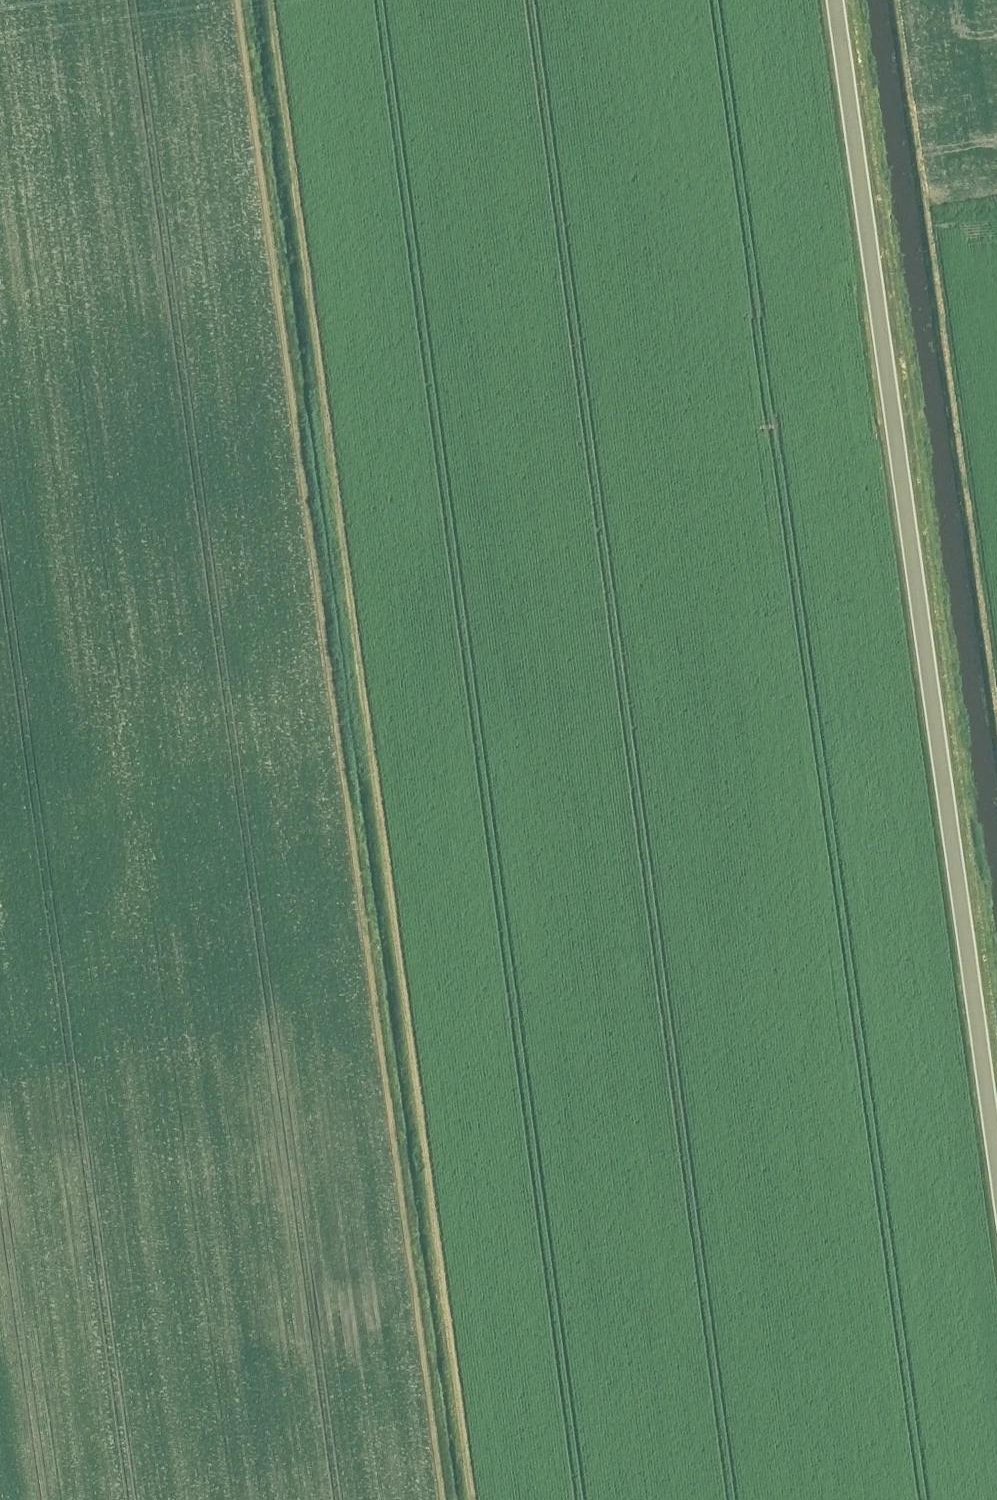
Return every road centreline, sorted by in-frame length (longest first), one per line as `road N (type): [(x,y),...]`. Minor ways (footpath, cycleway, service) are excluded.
road 1 (unclassified): [(996,1154),(835,0)]

